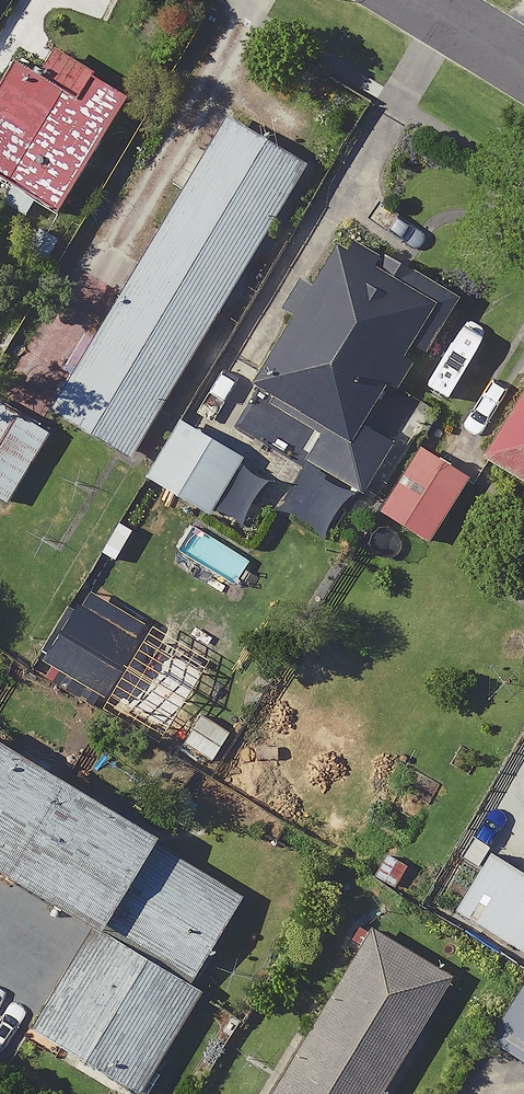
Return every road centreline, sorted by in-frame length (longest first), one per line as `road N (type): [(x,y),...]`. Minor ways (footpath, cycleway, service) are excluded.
road 1 (residential): [(414,0),(523,68)]

